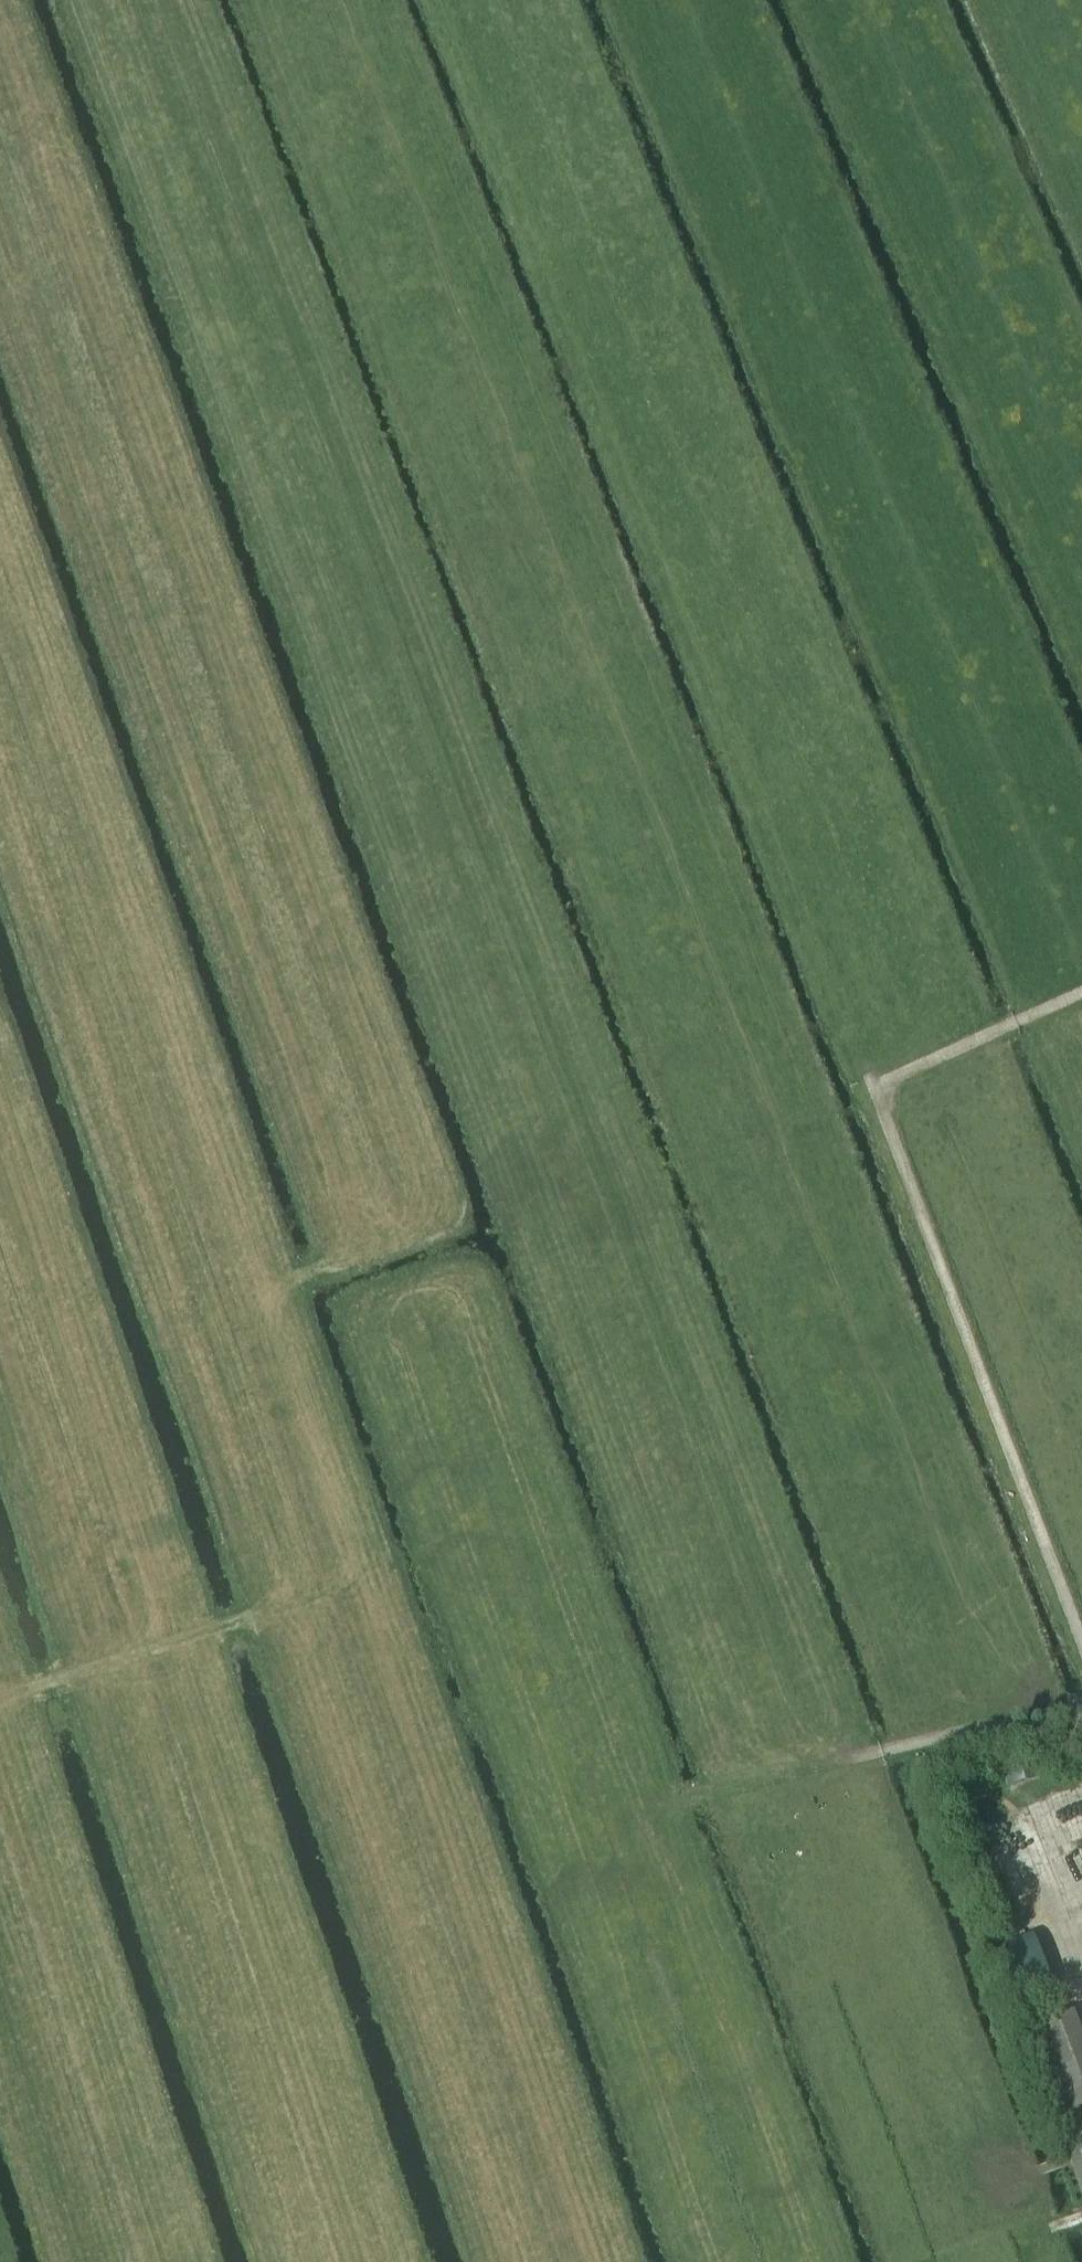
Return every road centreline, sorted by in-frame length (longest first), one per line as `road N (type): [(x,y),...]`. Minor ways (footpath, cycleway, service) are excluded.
road 1 (track): [(1081,1638),(883,1111),(897,1077),(1081,994)]
road 2 (track): [(0,1698),(403,1571)]
road 3 (track): [(1081,1705),(861,1755)]

